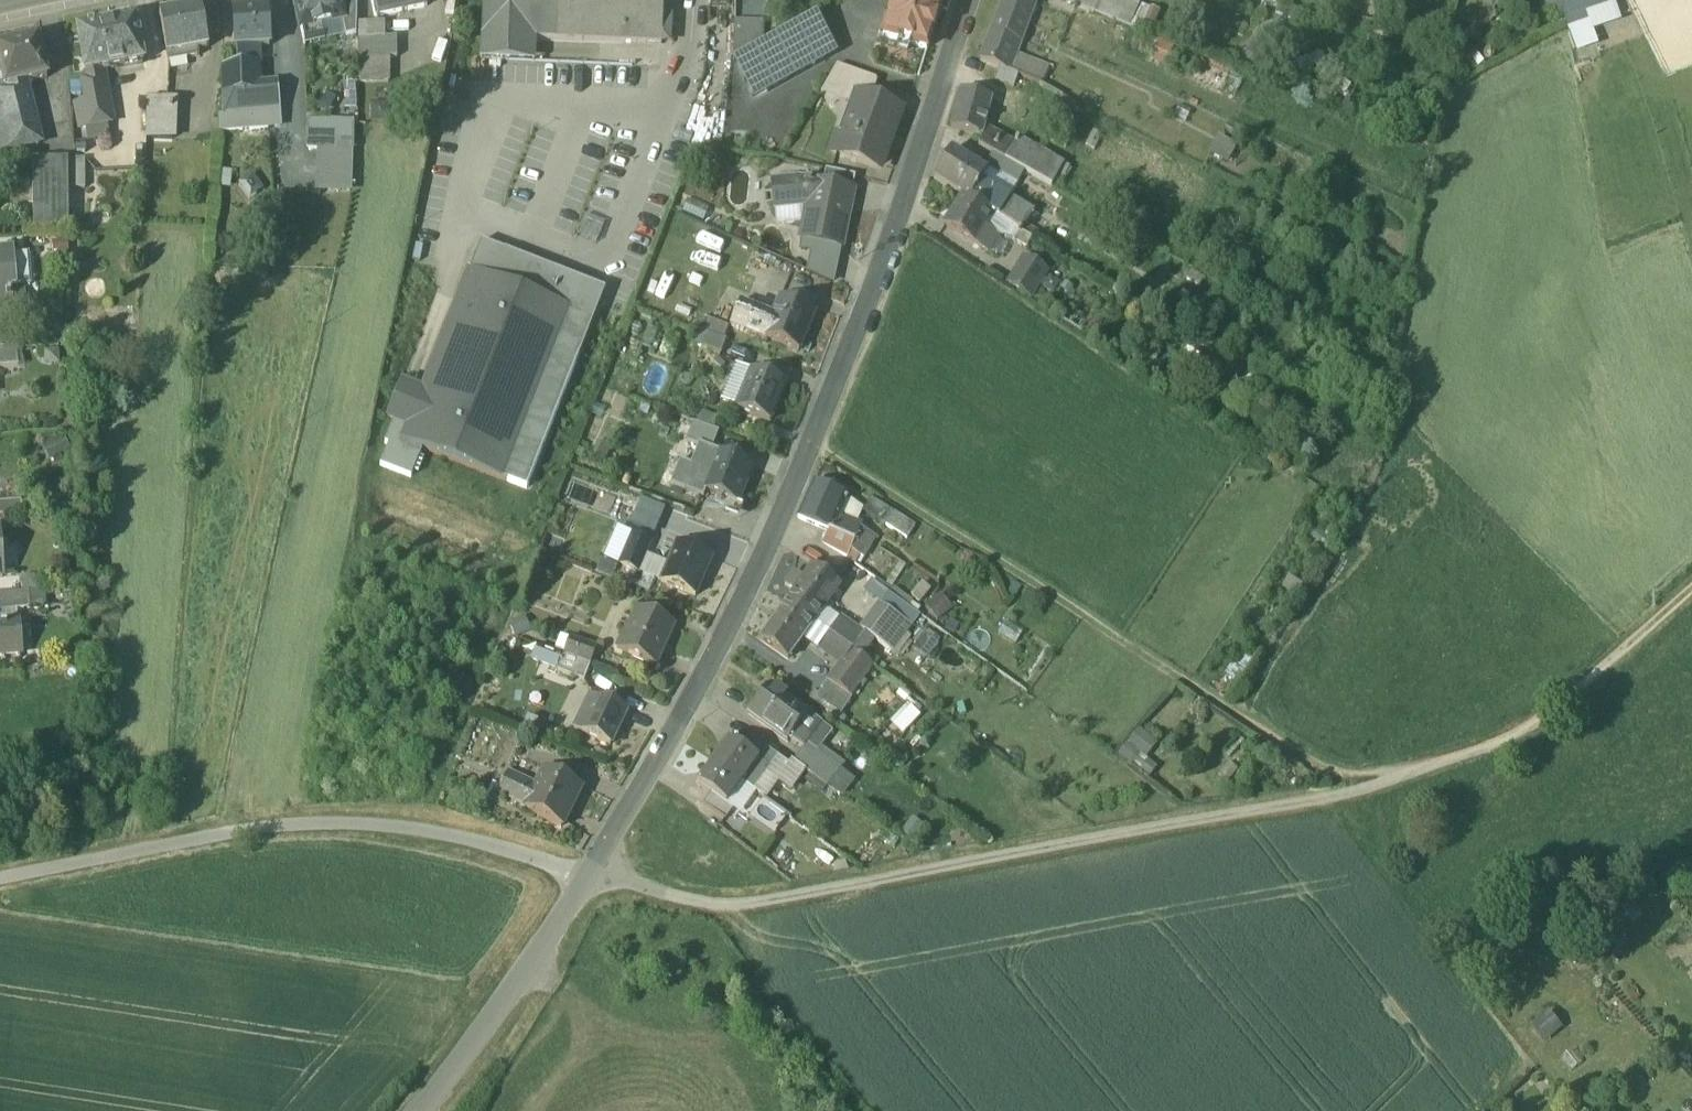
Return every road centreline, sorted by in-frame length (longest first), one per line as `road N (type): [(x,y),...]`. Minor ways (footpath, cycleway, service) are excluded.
road 1 (unclassified): [(420,1110),(586,874),(724,644),(812,446),(918,163),(963,0)]
road 2 (track): [(586,874),(718,908),(1382,785)]
road 3 (track): [(812,446),(1318,772),(1382,785)]
road 4 (track): [(586,874),(450,840),(290,823),(0,877)]
road 5 (track): [(1382,785),(1528,734),(1691,590)]

